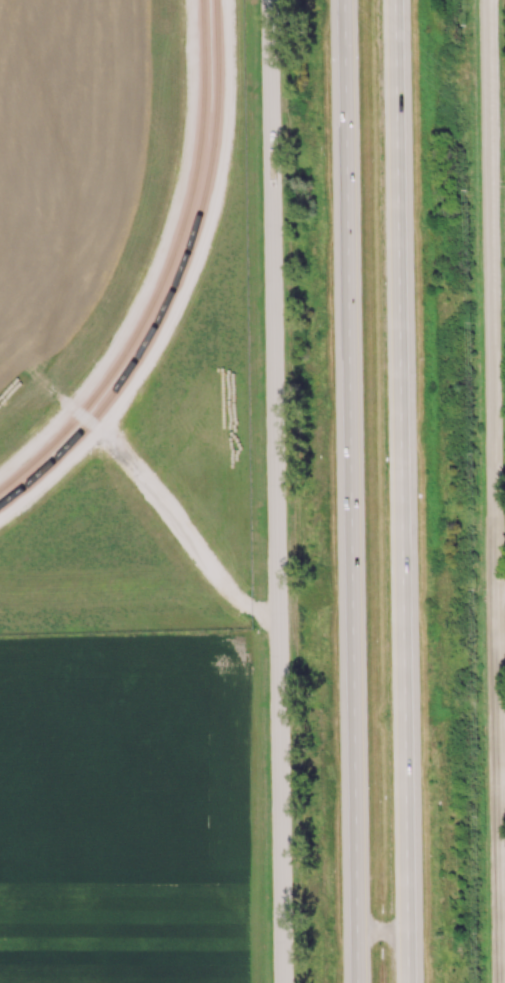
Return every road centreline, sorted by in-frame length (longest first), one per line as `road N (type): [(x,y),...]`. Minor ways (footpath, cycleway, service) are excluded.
road 1 (tertiary): [(504,982),(490,0)]
road 2 (motorway): [(345,0),(359,982)]
road 3 (residential): [(271,0),(284,982)]
road 4 (motorway): [(411,982),(398,0)]

